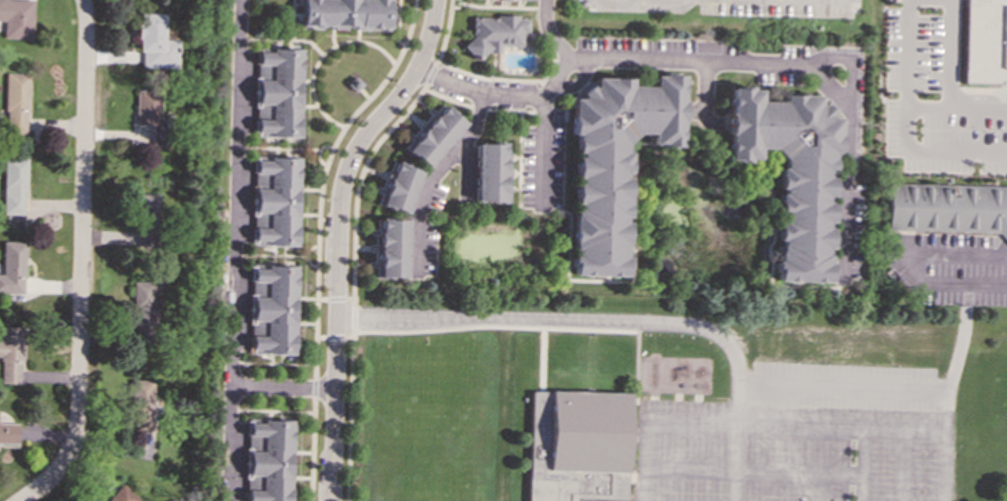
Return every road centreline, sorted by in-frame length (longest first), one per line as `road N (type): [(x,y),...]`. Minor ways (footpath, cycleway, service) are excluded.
road 1 (residential): [(327,500),(337,209),(351,161),(415,66),(432,0)]
road 2 (residential): [(23,500),(57,469),(74,436),(80,0)]

